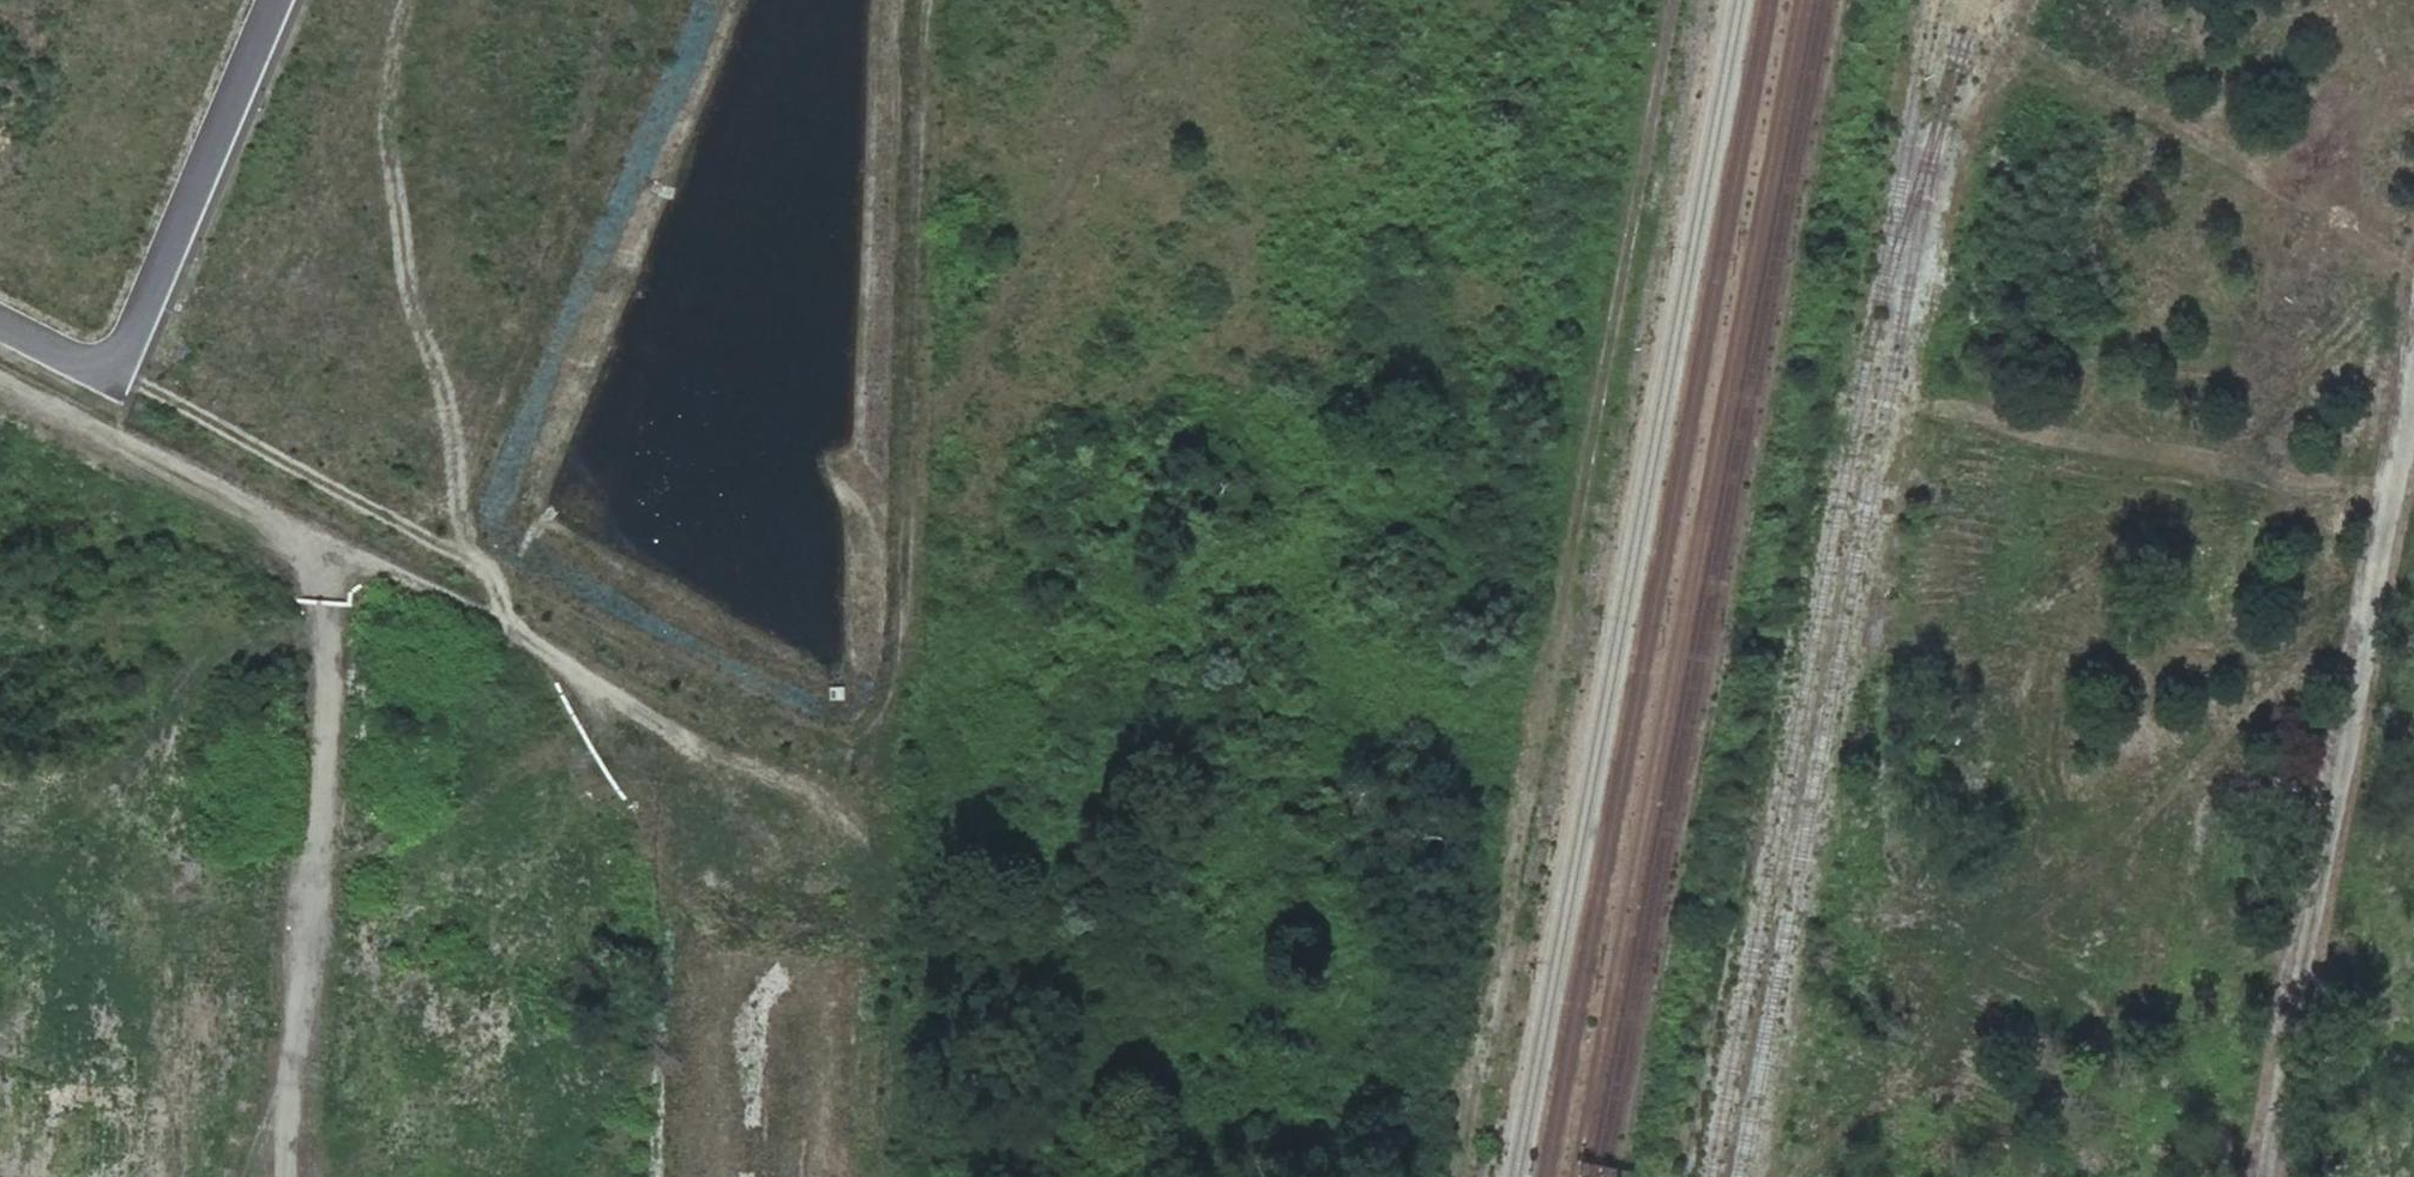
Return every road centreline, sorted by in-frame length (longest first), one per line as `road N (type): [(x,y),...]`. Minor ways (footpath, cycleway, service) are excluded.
road 1 (unclassified): [(0,325),(110,381),(272,0)]
road 2 (track): [(2374,88),(2276,165),(2037,76)]

